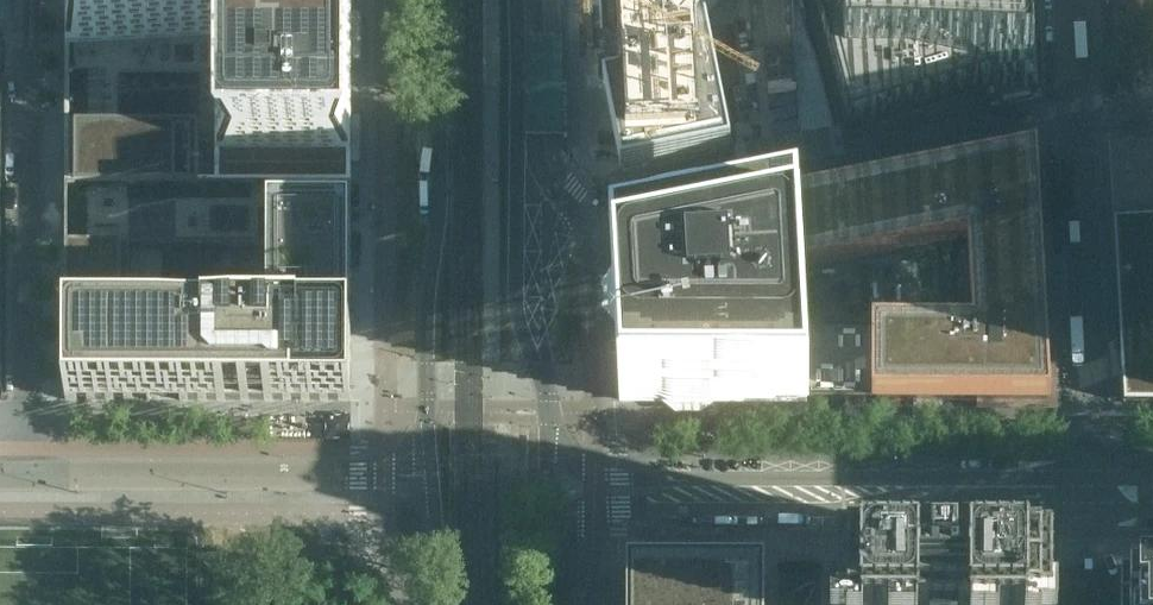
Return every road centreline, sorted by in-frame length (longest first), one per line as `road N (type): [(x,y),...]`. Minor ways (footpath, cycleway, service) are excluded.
road 1 (residential): [(1067,0),(1091,412),(1087,496)]
road 2 (secondary): [(437,0),(443,156),(429,294),(430,481)]
road 3 (residential): [(430,481),(0,476)]
road 4 (secondary): [(551,427),(545,0)]
road 5 (tertiary): [(1087,496),(692,491)]
road 6 (tertiary): [(692,491),(663,479),(596,479),(572,463),(551,427)]
road 7 (tertiary): [(554,560),(576,524),(596,512),(661,509),(692,491)]
road 8 (secondary): [(554,560),(551,427)]
road 9 (secondary): [(430,481),(438,604)]

